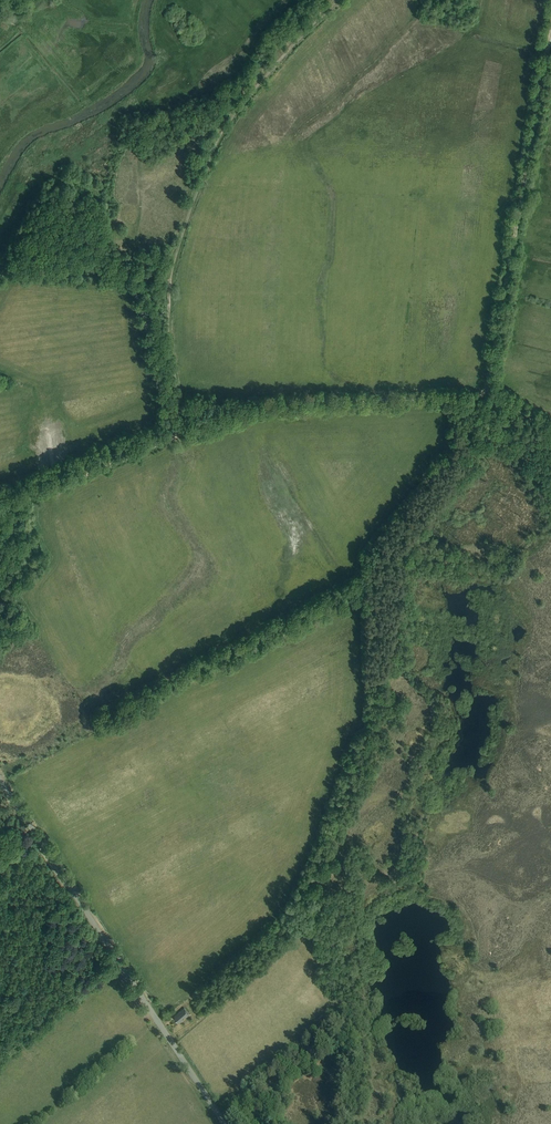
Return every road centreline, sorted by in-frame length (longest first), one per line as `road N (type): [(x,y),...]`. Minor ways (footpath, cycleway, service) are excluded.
road 1 (track): [(179,434),(170,291),(192,207),(226,128),(338,0)]
road 2 (track): [(550,431),(486,393),(550,30)]
road 3 (tertiary): [(225,1123),(0,781)]
road 4 (track): [(179,434),(262,405),(486,393)]
road 5 (track): [(0,508),(179,434)]

